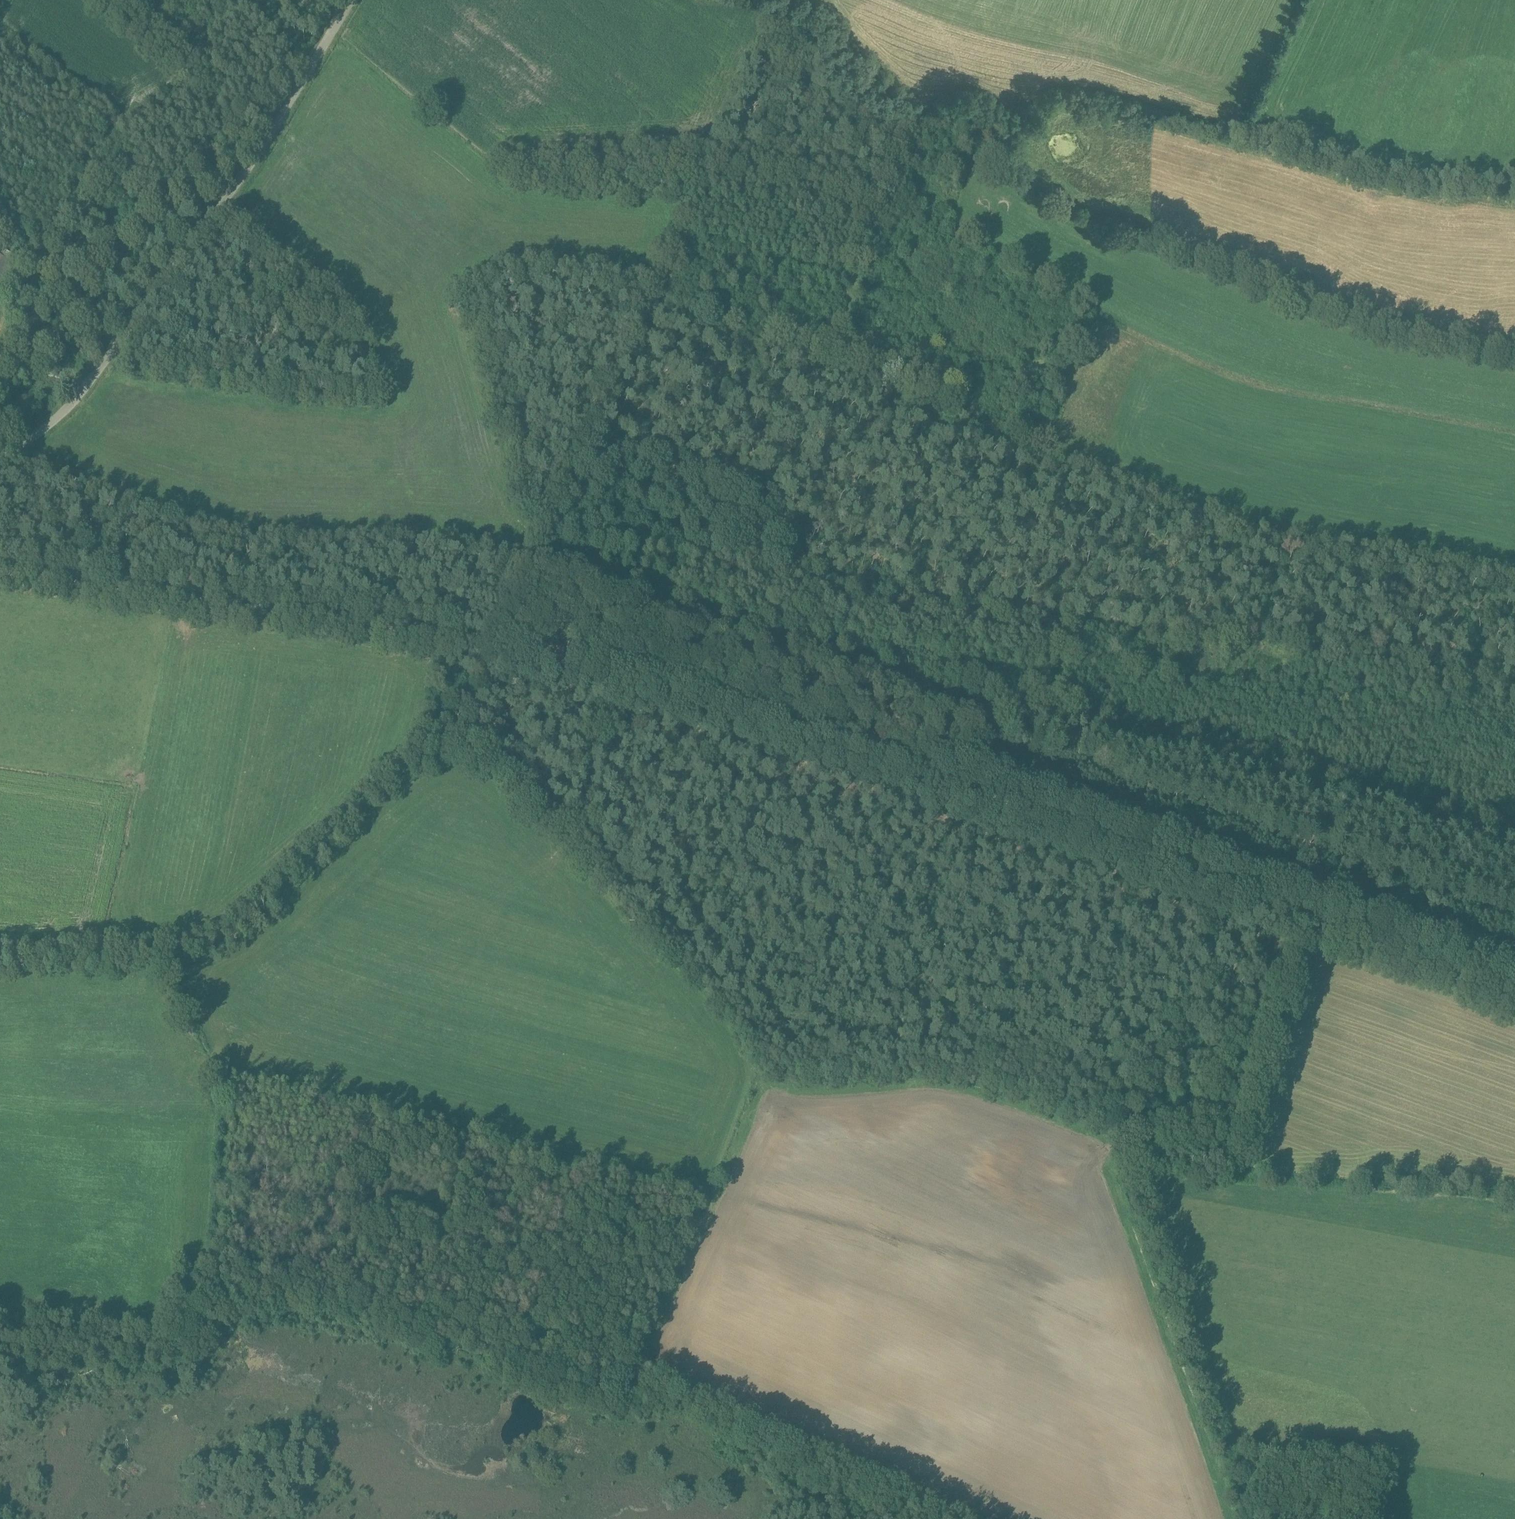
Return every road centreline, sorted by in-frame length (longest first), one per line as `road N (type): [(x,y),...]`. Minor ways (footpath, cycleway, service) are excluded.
road 1 (track): [(0,574),(628,672),(837,740),(1514,987)]
road 2 (unclassified): [(0,460),(77,400),(262,151),(353,0)]
road 3 (track): [(173,1062),(0,1052)]

